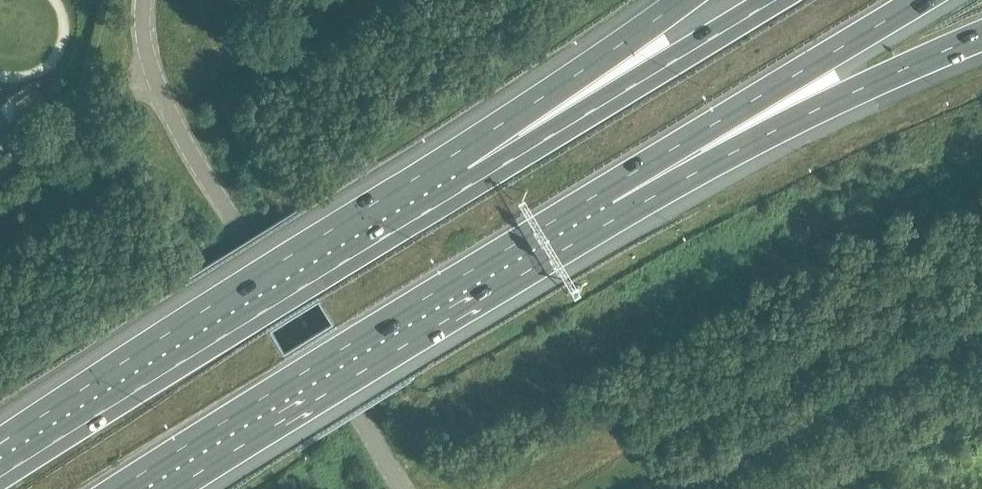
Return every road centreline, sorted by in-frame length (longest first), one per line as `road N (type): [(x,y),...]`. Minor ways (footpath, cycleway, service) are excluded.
road 1 (motorway): [(130,488),(608,198)]
road 2 (unclassified): [(401,488),(148,70),(146,0)]
road 3 (motorway): [(445,183),(0,458)]
road 4 (motorway): [(608,198),(981,36)]
road 5 (motorway): [(774,0),(445,183)]
road 6 (motorway): [(608,198),(922,0)]
road 7 (unclassified): [(685,488),(981,335)]
road 8 (motorway): [(681,0),(445,183)]

